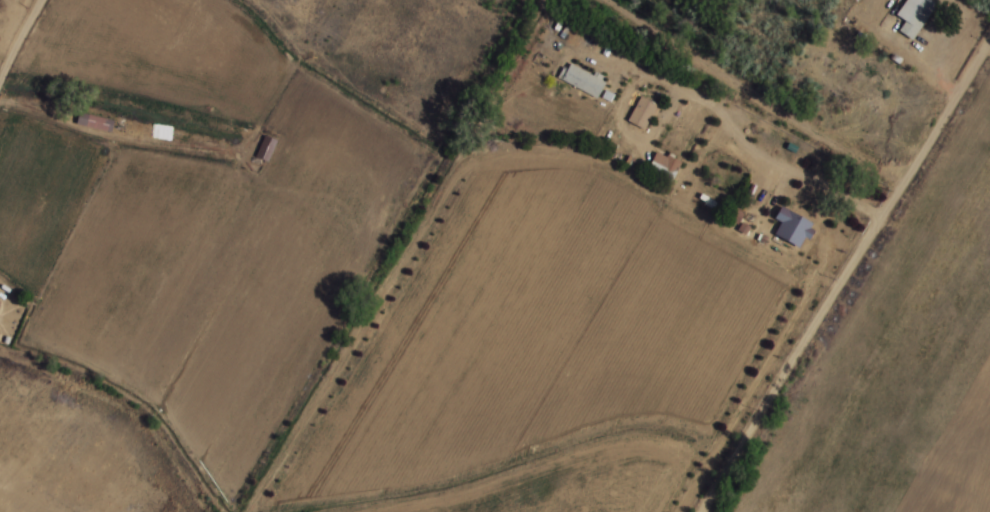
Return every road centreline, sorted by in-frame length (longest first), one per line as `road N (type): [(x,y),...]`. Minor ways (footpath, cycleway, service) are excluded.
road 1 (residential): [(989,30),(695,511)]

